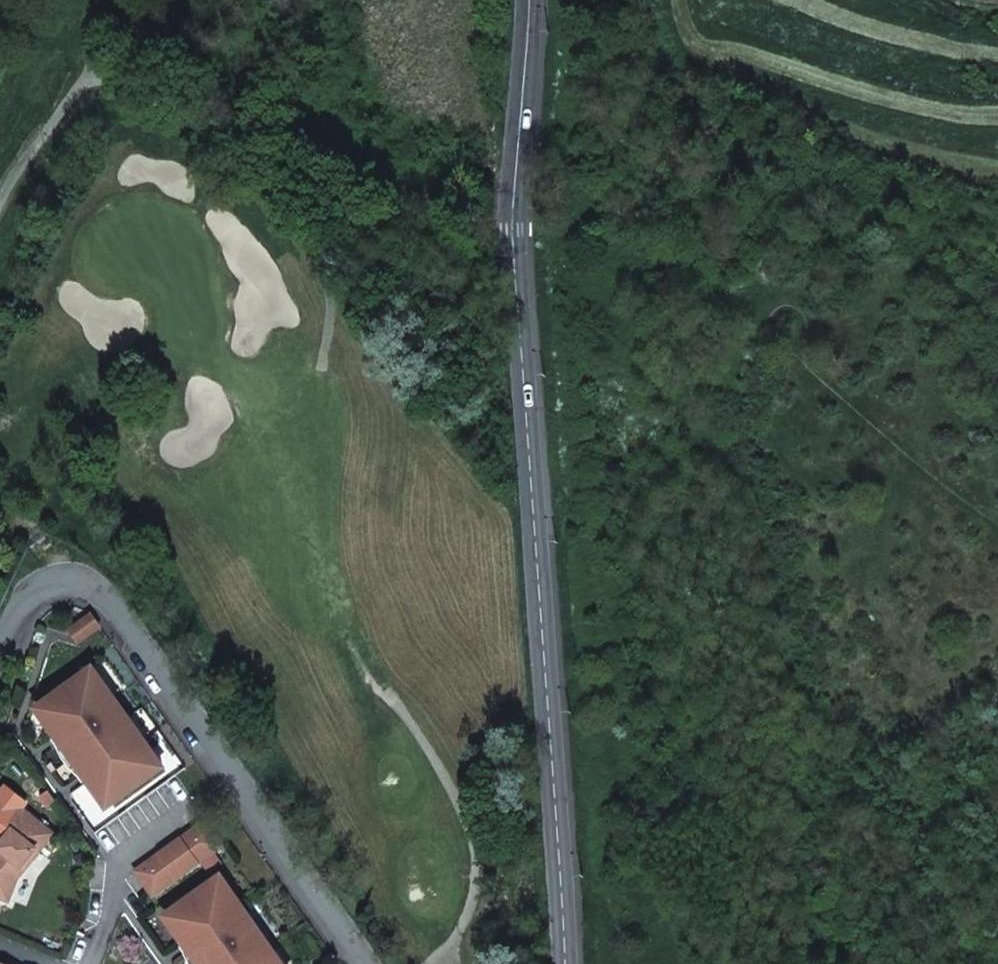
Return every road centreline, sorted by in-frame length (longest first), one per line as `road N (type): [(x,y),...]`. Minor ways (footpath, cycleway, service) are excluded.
road 1 (residential): [(563,963),(512,215),(527,0)]
road 2 (residential): [(0,647),(39,589),(91,584),(369,963)]

